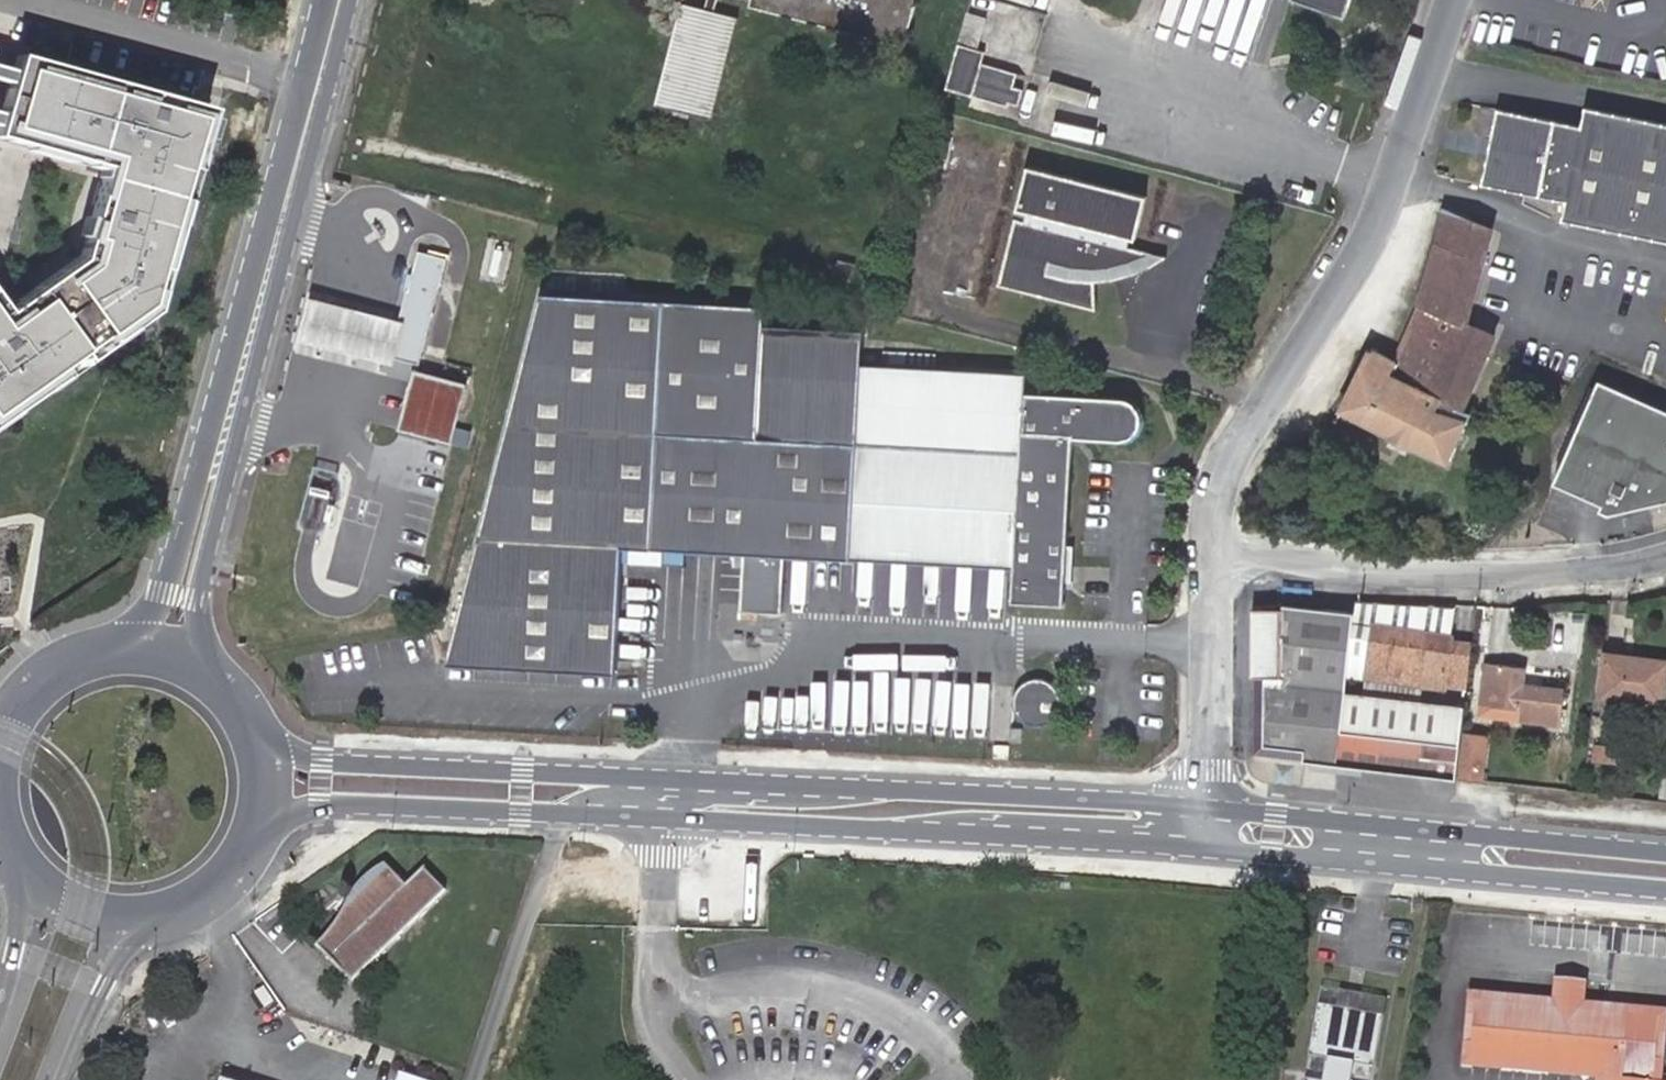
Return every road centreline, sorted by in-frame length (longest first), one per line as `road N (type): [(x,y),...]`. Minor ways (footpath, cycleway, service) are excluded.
road 1 (secondary): [(1209,808),(322,761),(253,728)]
road 2 (secondary): [(256,840),(319,802),(1207,847)]
road 3 (secondary): [(342,0),(168,656)]
road 4 (unclassified): [(1216,559),(1226,477),(1367,237),(1453,0)]
road 5 (secondary): [(1207,847),(1665,888)]
road 6 (secondary): [(1665,852),(1209,808)]
road 7 (residential): [(1216,559),(1447,572),(1582,570),(1665,555)]
road 8 (unclassified): [(1209,808),(1216,559)]
road 9 (secondary): [(168,656),(129,650),(54,672),(24,698),(0,740)]
road 10 (tertiary): [(63,1079),(104,987),(155,922)]
road 11 (secondary): [(17,867),(70,911),(121,924),(155,922)]
road 12 (tertiary): [(17,867),(21,911),(0,1000)]
road 13 (secondary): [(155,922),(197,906),(232,878),(256,840)]

